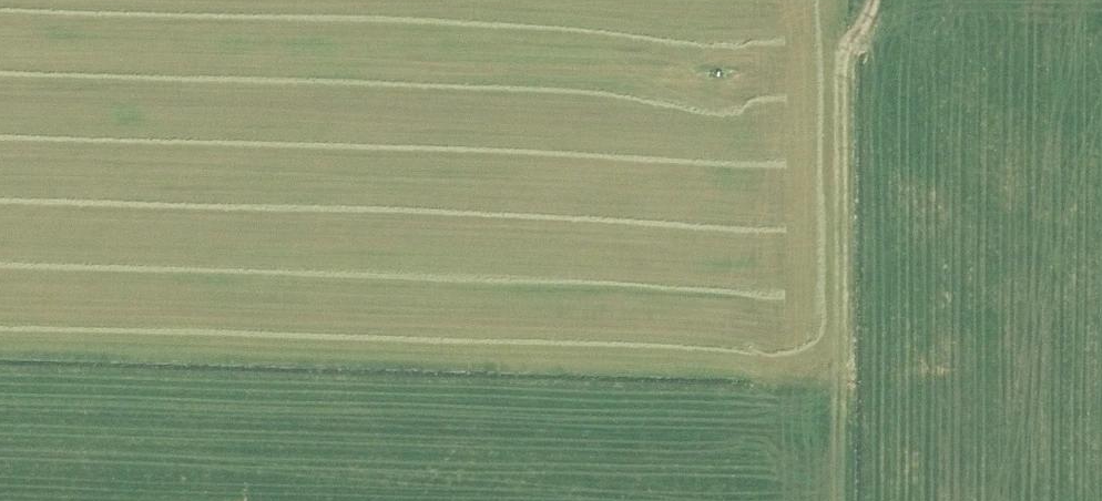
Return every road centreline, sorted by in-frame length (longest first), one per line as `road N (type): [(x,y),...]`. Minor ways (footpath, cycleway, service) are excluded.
road 1 (track): [(872,0),(845,58),(842,500)]

